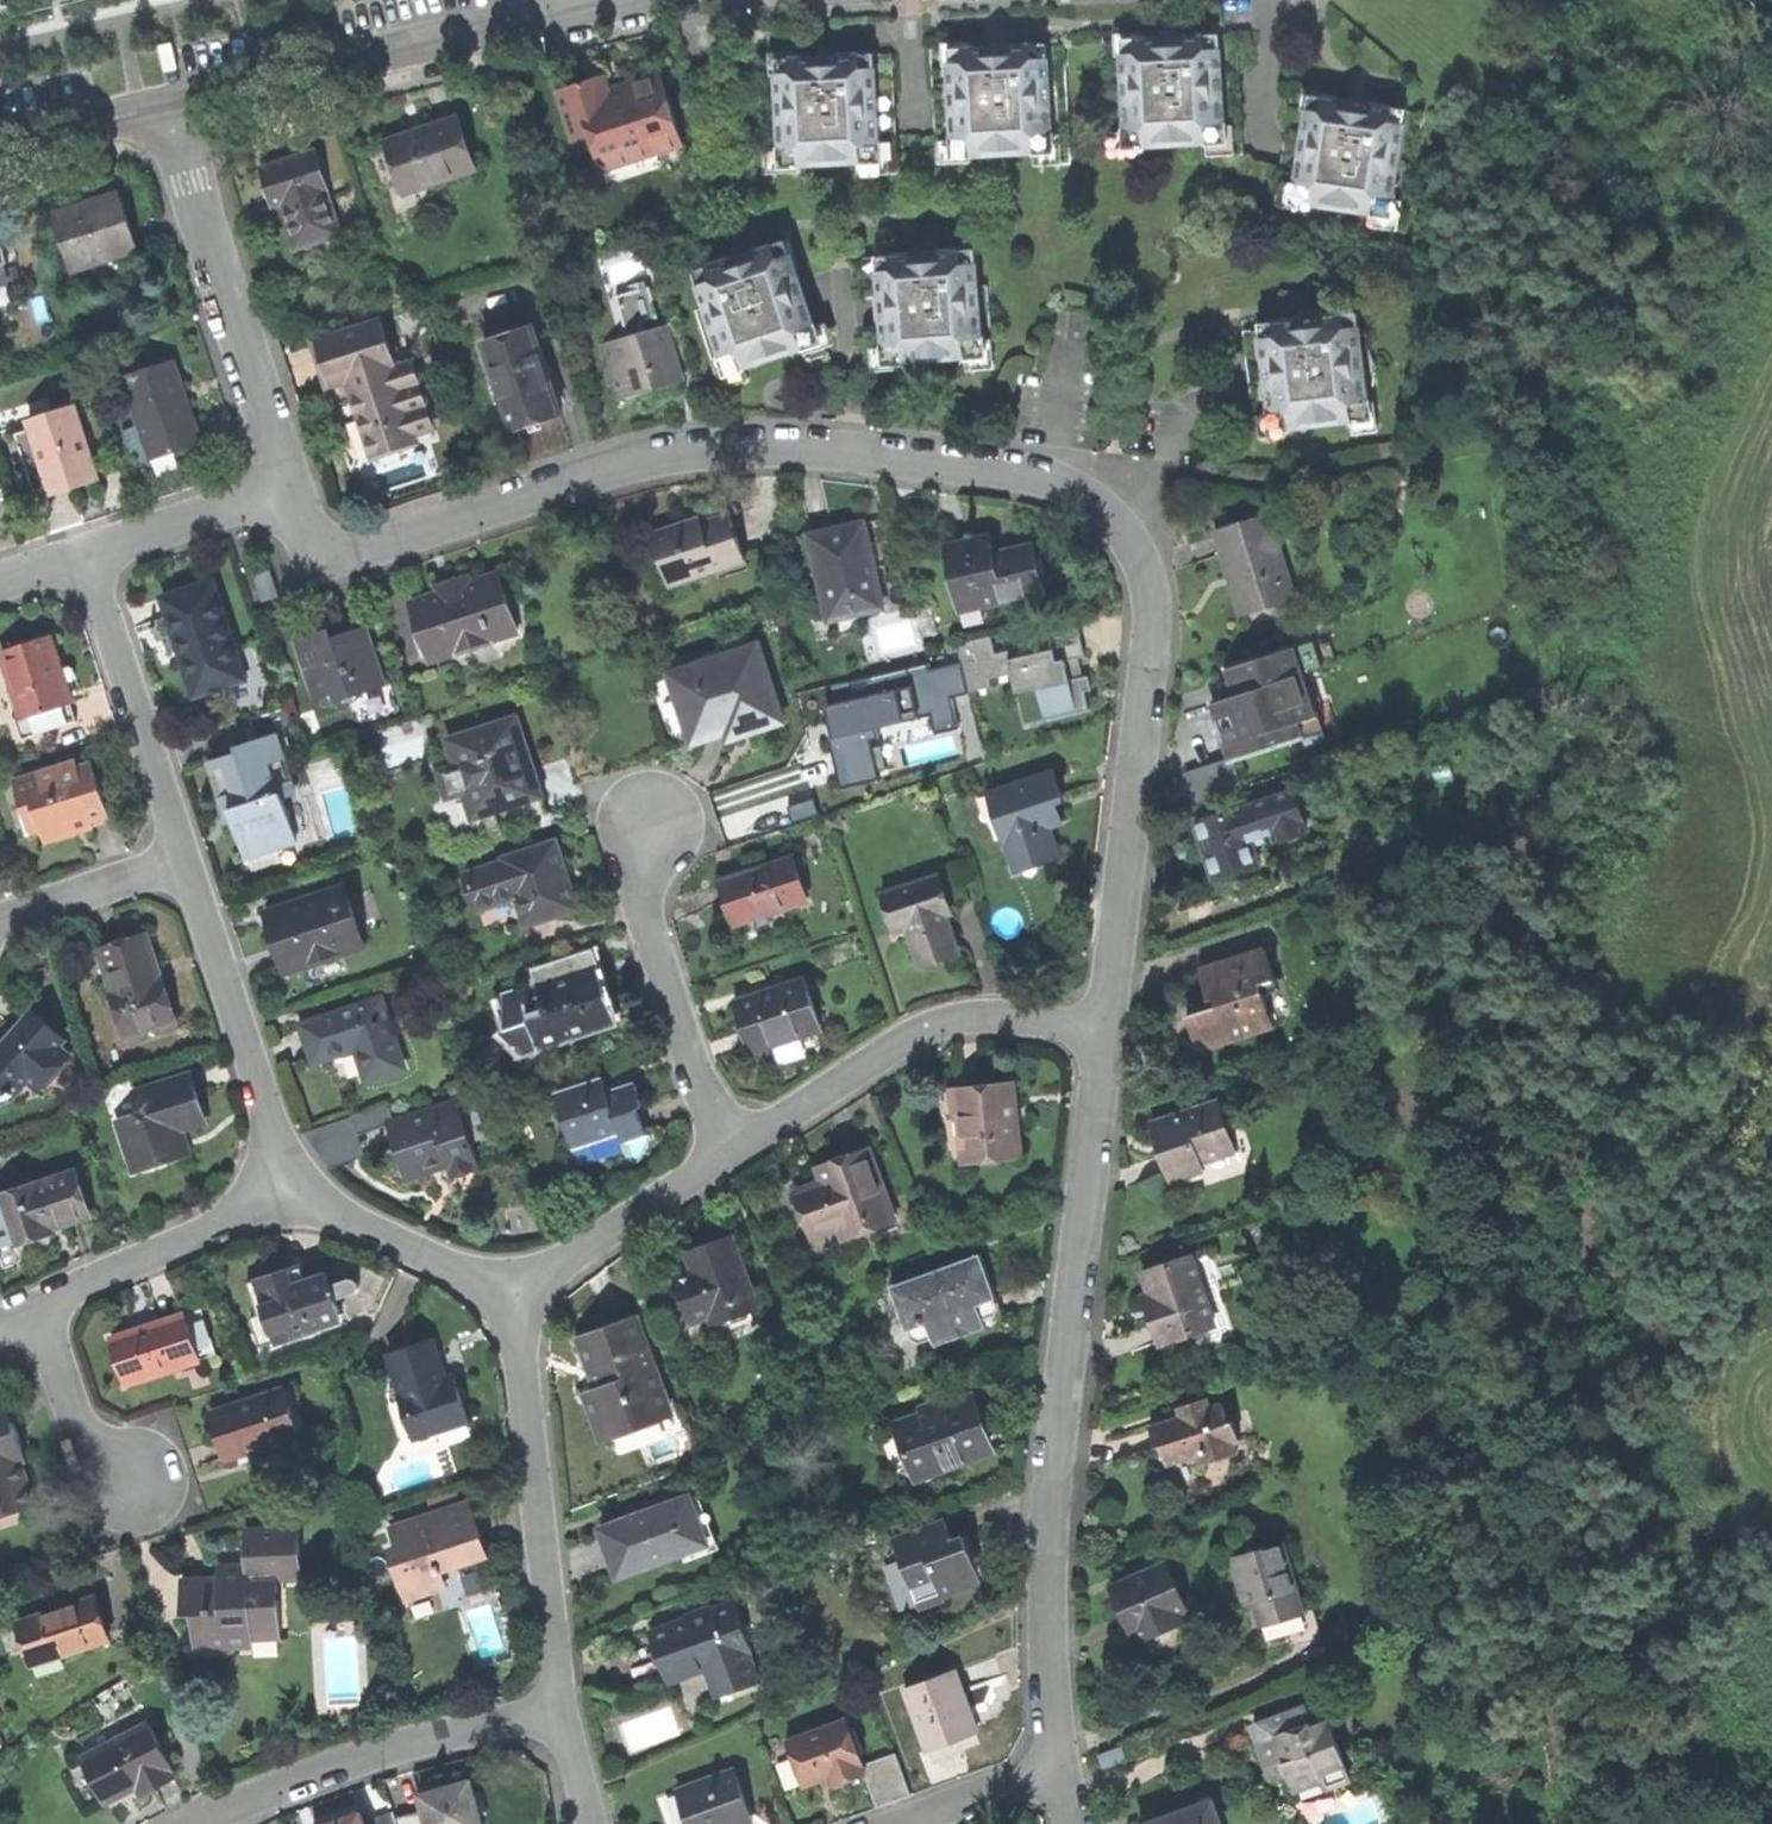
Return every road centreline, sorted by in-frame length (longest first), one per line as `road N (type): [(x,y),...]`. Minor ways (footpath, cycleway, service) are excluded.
road 1 (residential): [(286,488),(305,534),(367,549),(609,466),(686,451),(781,445),(1044,477),(1106,504),(1145,564),(1151,634),(1106,1030)]
road 2 (residential): [(1106,1030),(1055,1481),(1048,1594),(1061,1763)]
road 3 (residential): [(163,104),(589,0)]
road 4 (residential): [(725,1160),(938,1026),(976,1016),(1106,1030)]
road 5 (residential): [(514,1299),(563,1711)]
road 6 (residential): [(163,104),(286,488)]
road 7 (residential): [(212,1823),(386,1753),(563,1711)]
road 8 (residential): [(725,1160),(644,904),(655,824)]
road 9 (residential): [(184,859),(288,1187)]
road 10 (residential): [(87,556),(184,859)]
road 11 (residential): [(288,1187),(37,1308)]
road 12 (residential): [(514,1299),(725,1160)]
road 13 (residential): [(288,1187),(514,1299)]
road 14 (residential): [(87,556),(286,488)]
road 15 (residential): [(37,1308),(89,1436),(140,1474)]
road 16 (residential): [(184,859),(0,922)]
road 17 (residential): [(0,144),(163,104)]
road 18 (residential): [(1061,1763),(916,1823)]

